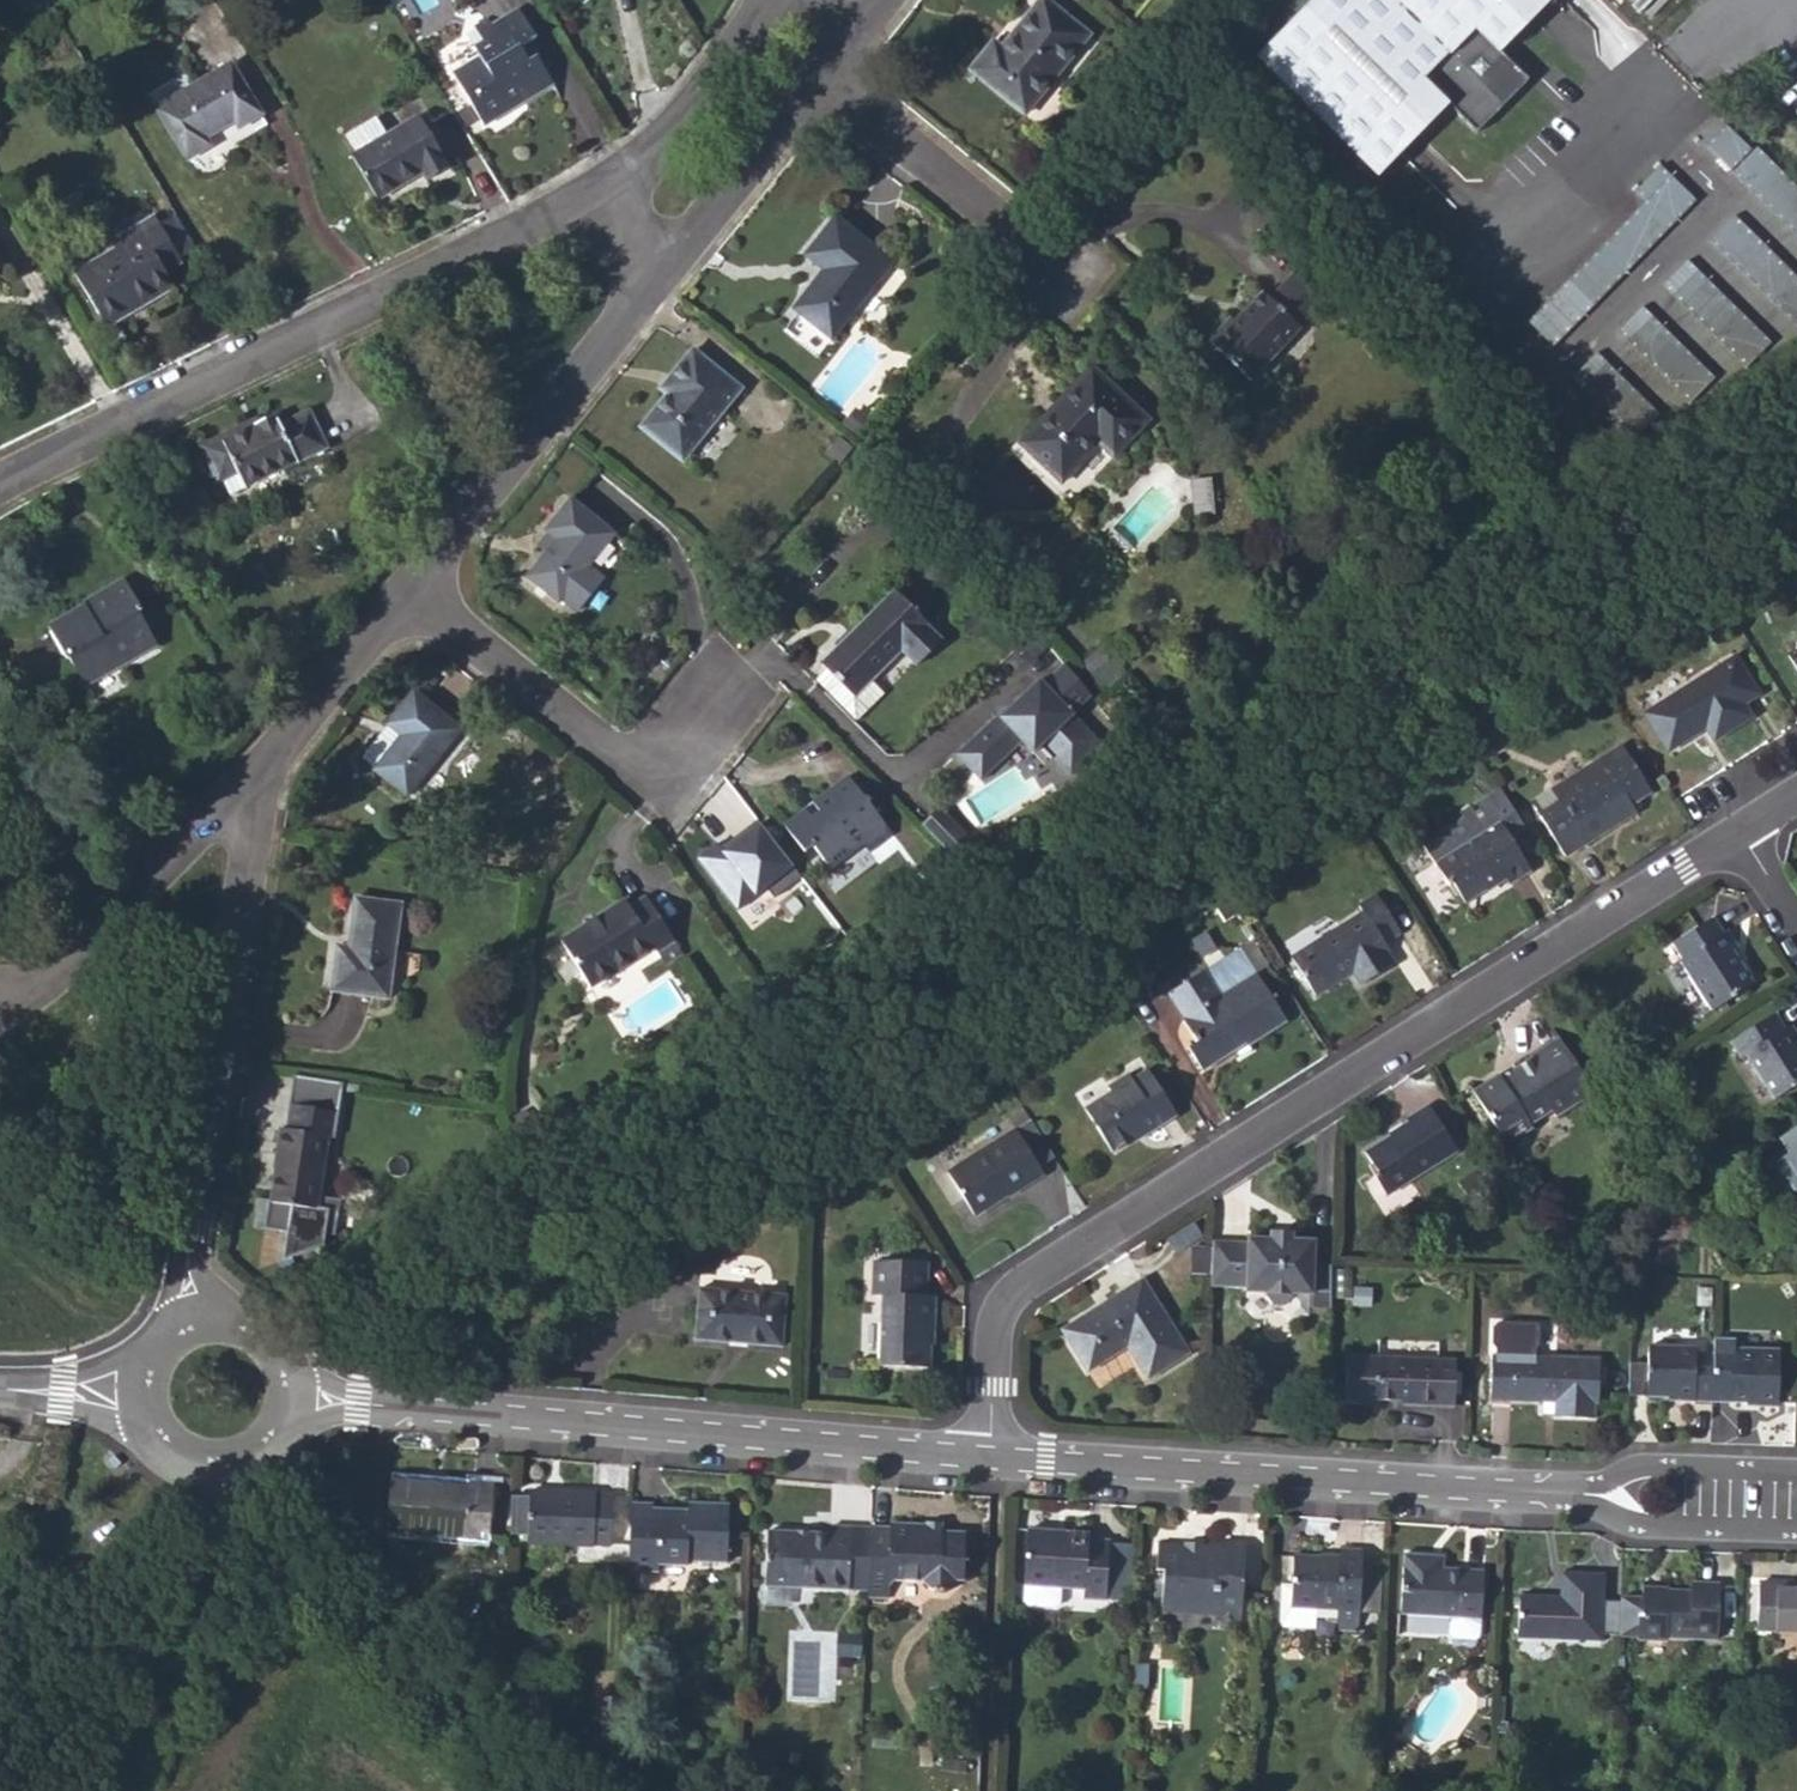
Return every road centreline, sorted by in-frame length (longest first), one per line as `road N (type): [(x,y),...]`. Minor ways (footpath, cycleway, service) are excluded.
road 1 (residential): [(989,1458),(994,1338),(1010,1293),(1742,840)]
road 2 (residential): [(290,1389),(475,1422),(989,1458)]
road 3 (residential): [(596,195),(0,497)]
road 4 (residential): [(989,1458),(1539,1497)]
road 5 (residential): [(263,780),(207,1209),(206,1319)]
road 6 (residential): [(665,290),(413,604)]
road 7 (residential): [(716,704),(653,776),(413,604)]
road 8 (residential): [(263,780),(22,994),(0,993)]
road 9 (residential): [(1053,268),(840,76)]
road 10 (residential): [(840,76),(665,290)]
road 11 (residential): [(596,195),(706,107),(786,5)]
road 12 (residential): [(1539,1497),(1642,1531),(1796,1537)]
road 13 (residential): [(1796,1478),(1631,1473),(1539,1497)]
road 14 (residential): [(138,1383),(146,1433),(162,1453),(204,1472),(227,1471),(267,1450),(281,1433),(290,1389)]
road 15 (residential): [(413,604),(263,780)]
road 16 (residential): [(0,1390),(138,1383)]
road 17 (residential): [(290,1389),(270,1343),(236,1322),(206,1319)]

